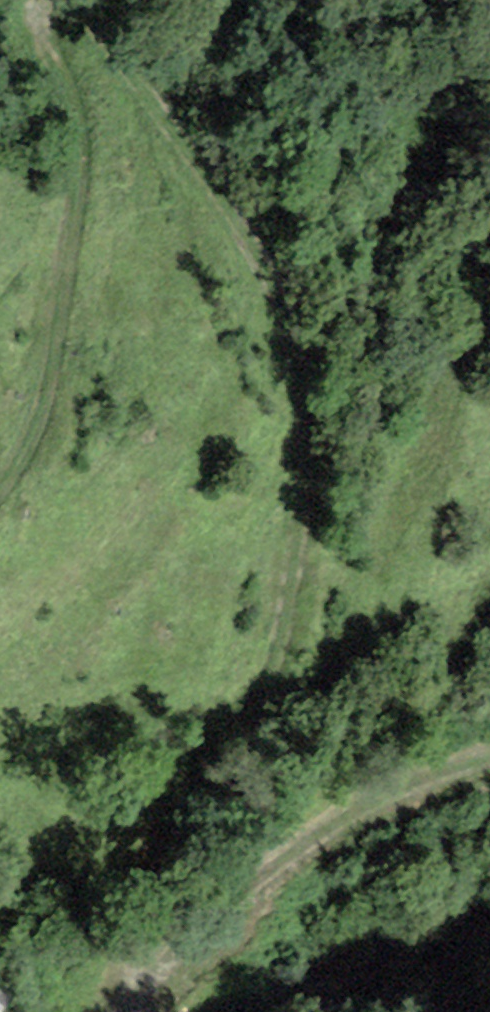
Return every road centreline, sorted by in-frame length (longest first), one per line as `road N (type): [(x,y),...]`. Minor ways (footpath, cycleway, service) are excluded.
road 1 (track): [(149,996),(134,961),(169,839),(242,738),(298,632),(298,350),(266,260),(83,0)]
road 2 (track): [(46,0),(34,16),(74,109),(76,164),(47,323),(48,396),(22,460),(0,486)]
road 3 (track): [(138,1011),(230,939),(255,880),(360,797),(489,744)]

